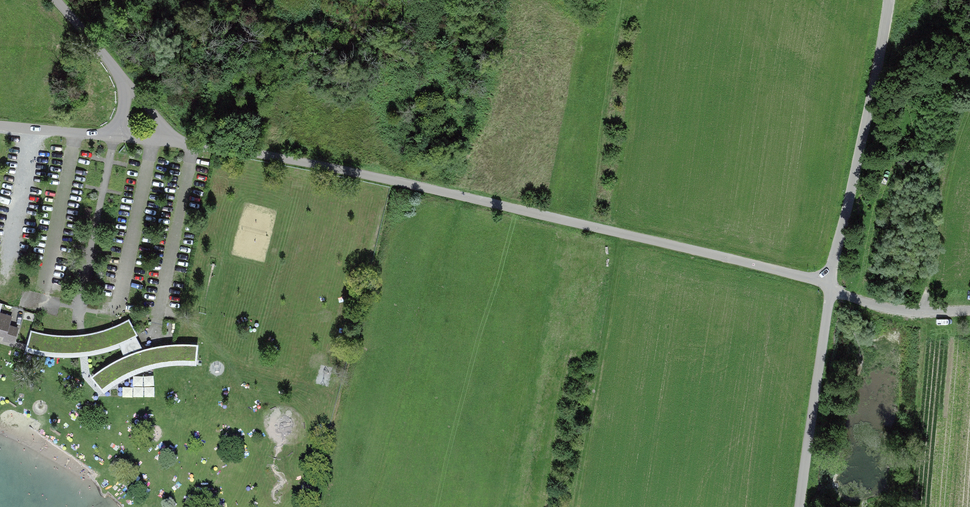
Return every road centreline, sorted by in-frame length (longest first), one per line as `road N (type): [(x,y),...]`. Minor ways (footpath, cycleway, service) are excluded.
road 1 (unclassified): [(832,285),(463,196),(193,145)]
road 2 (unclassified): [(891,0),(832,285)]
road 3 (track): [(923,312),(951,153)]
road 4 (unclassified): [(969,308),(901,310),(832,285)]

